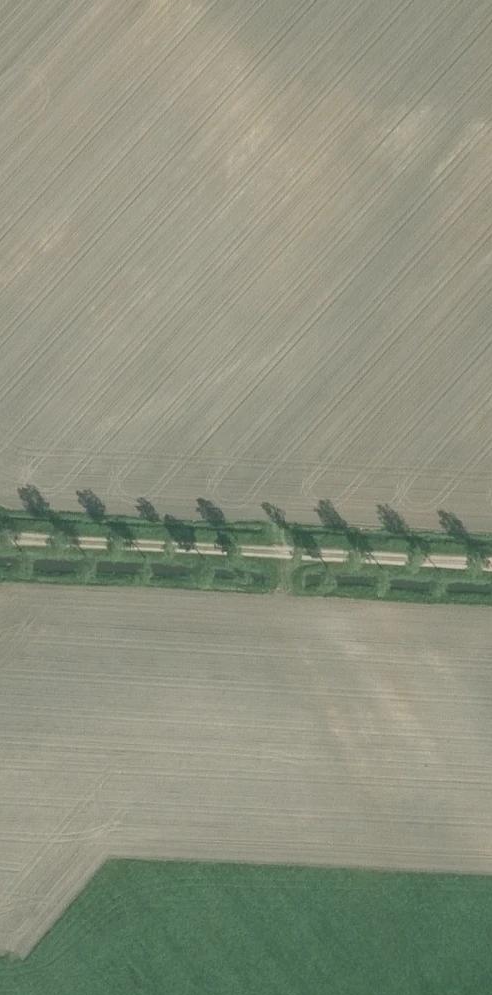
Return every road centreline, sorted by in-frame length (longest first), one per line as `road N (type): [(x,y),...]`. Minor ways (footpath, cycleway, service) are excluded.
road 1 (track): [(0,534),(491,561)]

